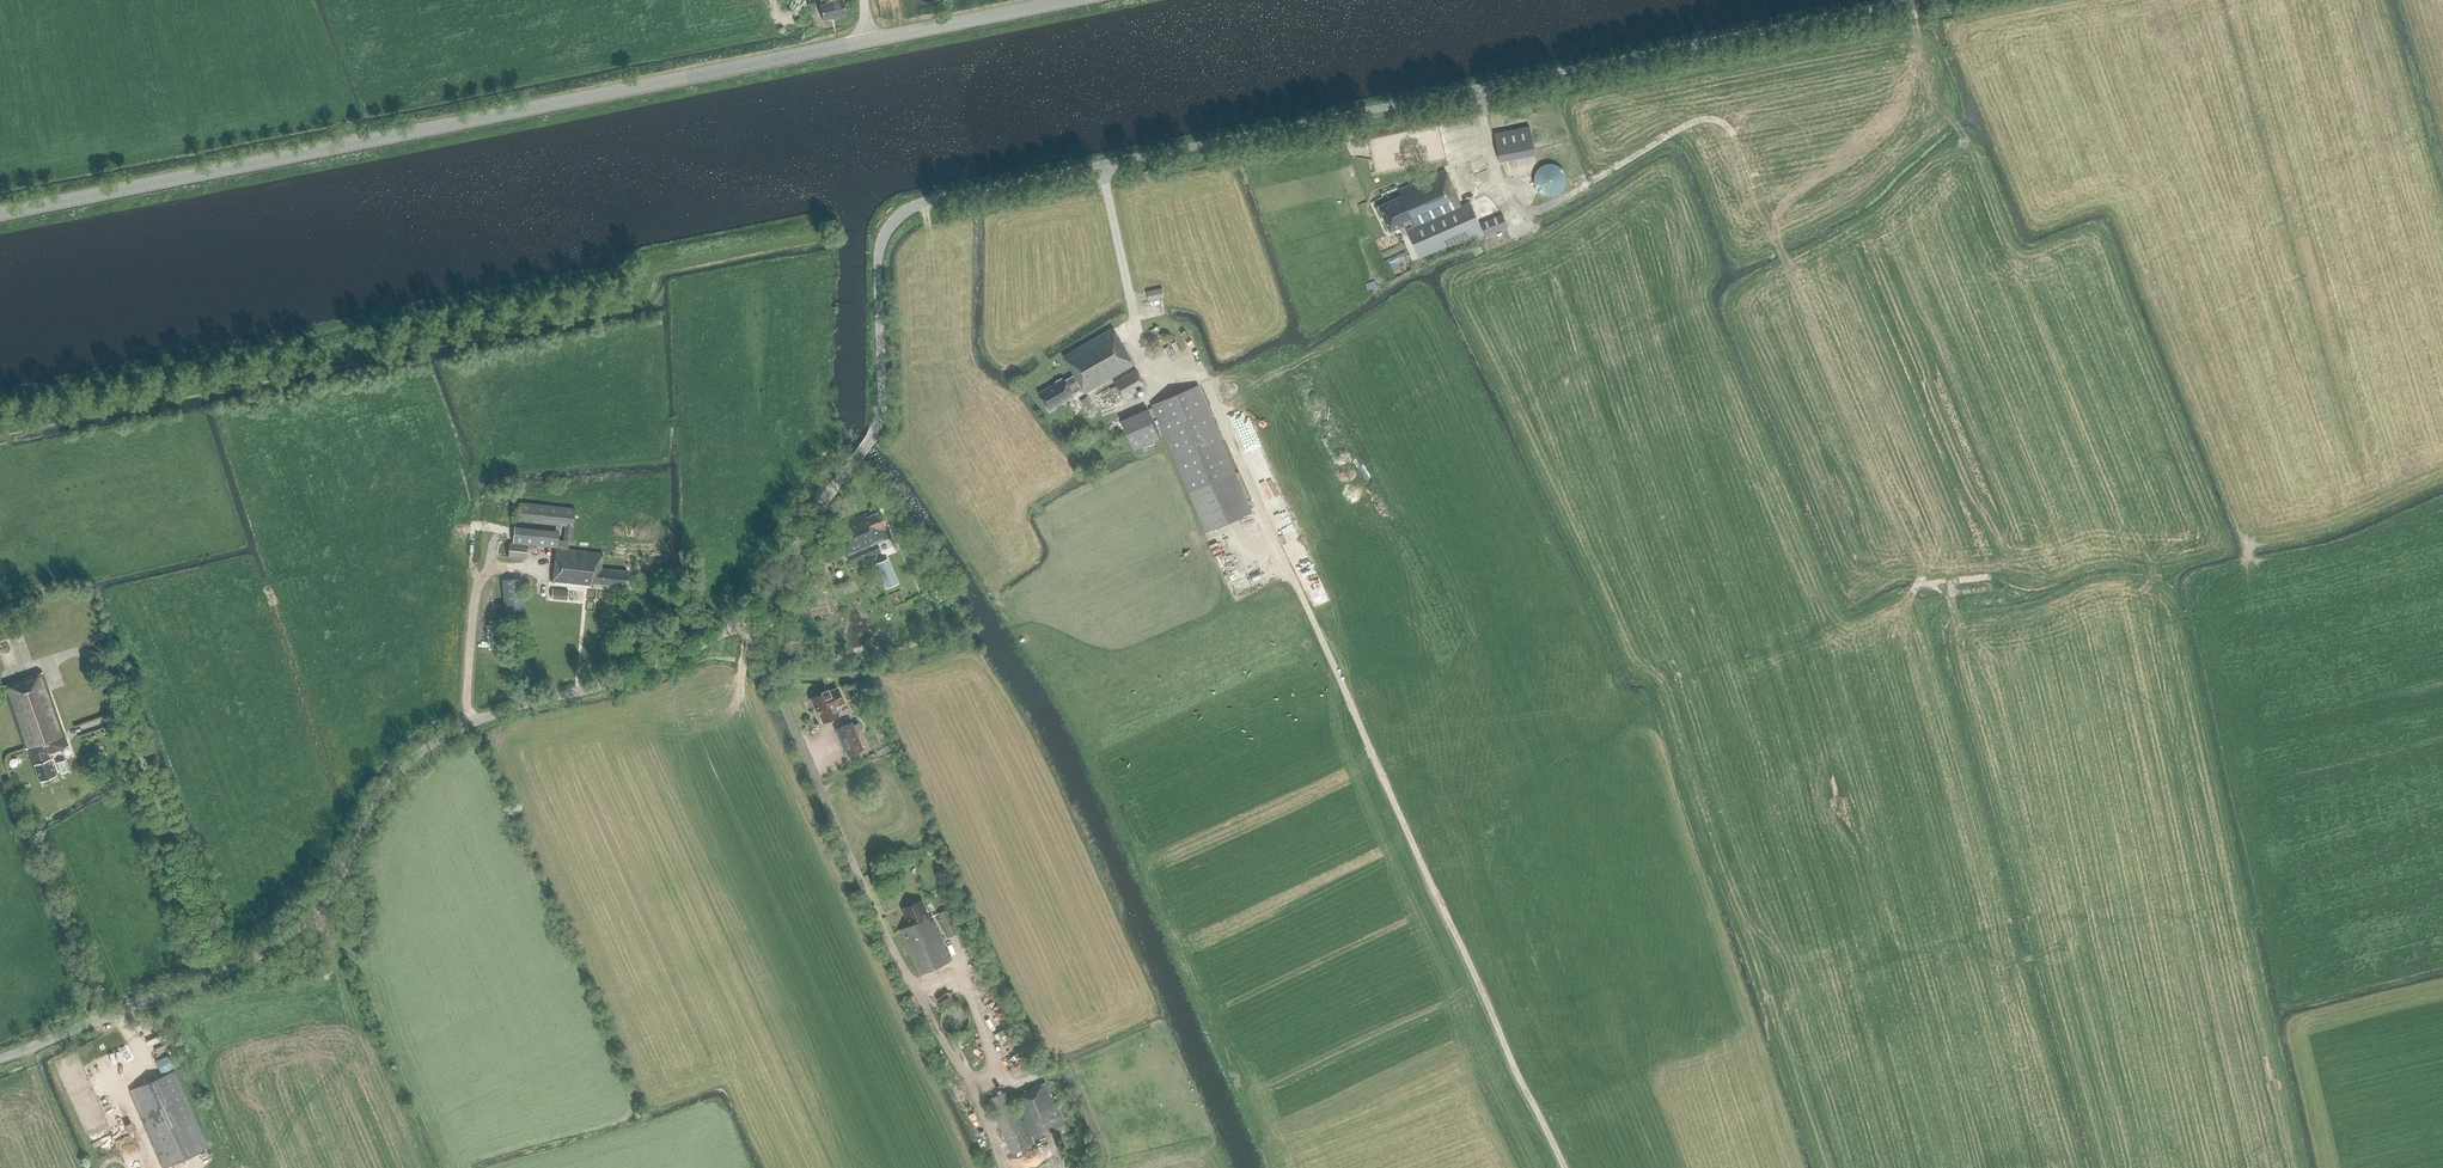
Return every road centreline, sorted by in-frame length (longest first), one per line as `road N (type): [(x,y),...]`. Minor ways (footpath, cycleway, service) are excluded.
road 1 (unclassified): [(0,1058),(224,972),(283,940),(331,891),(393,781),(436,741),(475,721),(664,664),(744,620),(878,424),(878,249),(891,223),(912,206),(1915,0)]
road 2 (tertiary): [(0,209),(867,42)]
road 3 (track): [(901,964),(744,620)]
road 4 (tertiary): [(867,42),(1075,0)]

